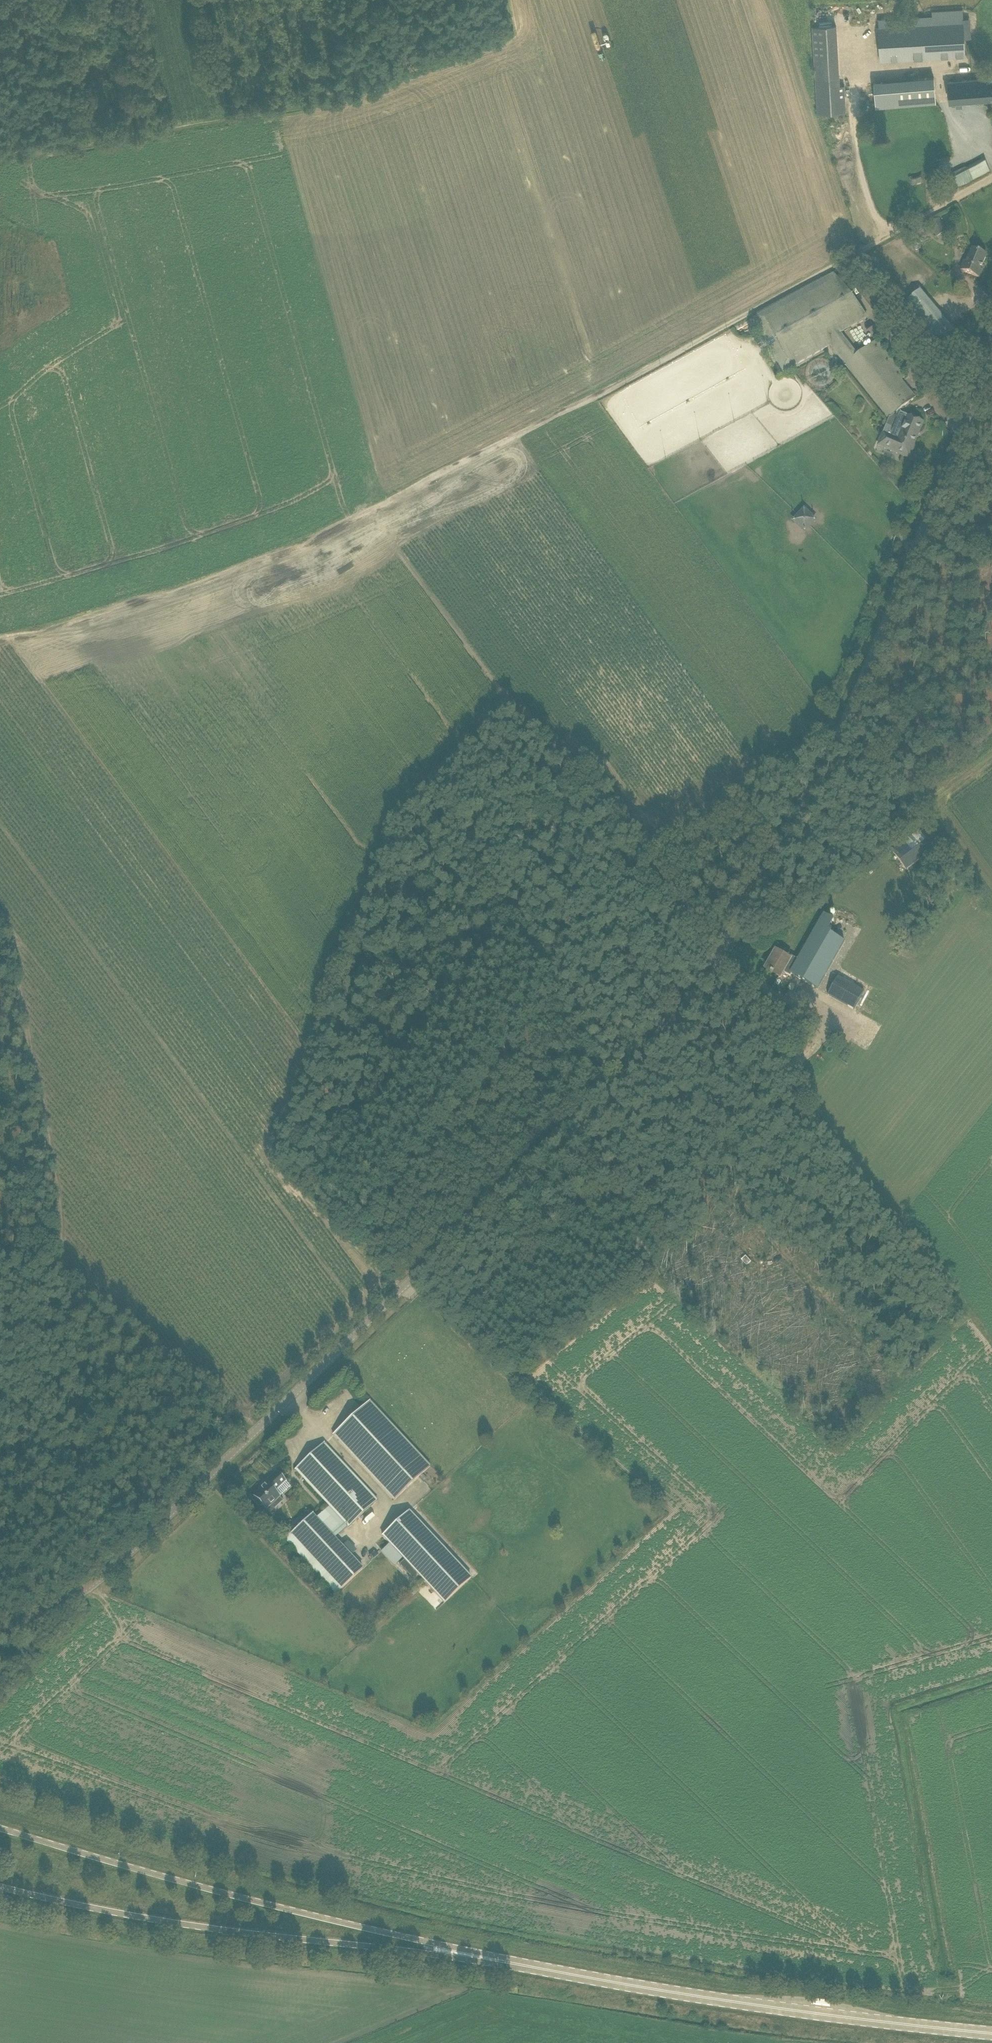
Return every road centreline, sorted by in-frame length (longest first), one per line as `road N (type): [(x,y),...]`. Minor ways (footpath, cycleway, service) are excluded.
road 1 (unclassified): [(0,1631),(68,1602),(133,1552),(670,1025),(719,962),(793,831),(991,362)]
road 2 (track): [(0,646),(182,593),(351,531),(991,178)]
road 3 (track): [(504,0),(504,38),(337,101),(0,153)]
road 4 (primary): [(507,1962),(0,1828)]
road 5 (primary): [(0,1886),(225,1931),(507,1962)]
road 6 (primary): [(507,1962),(658,1992),(991,2036)]
road 7 (track): [(893,229),(878,224),(857,164),(857,79)]

